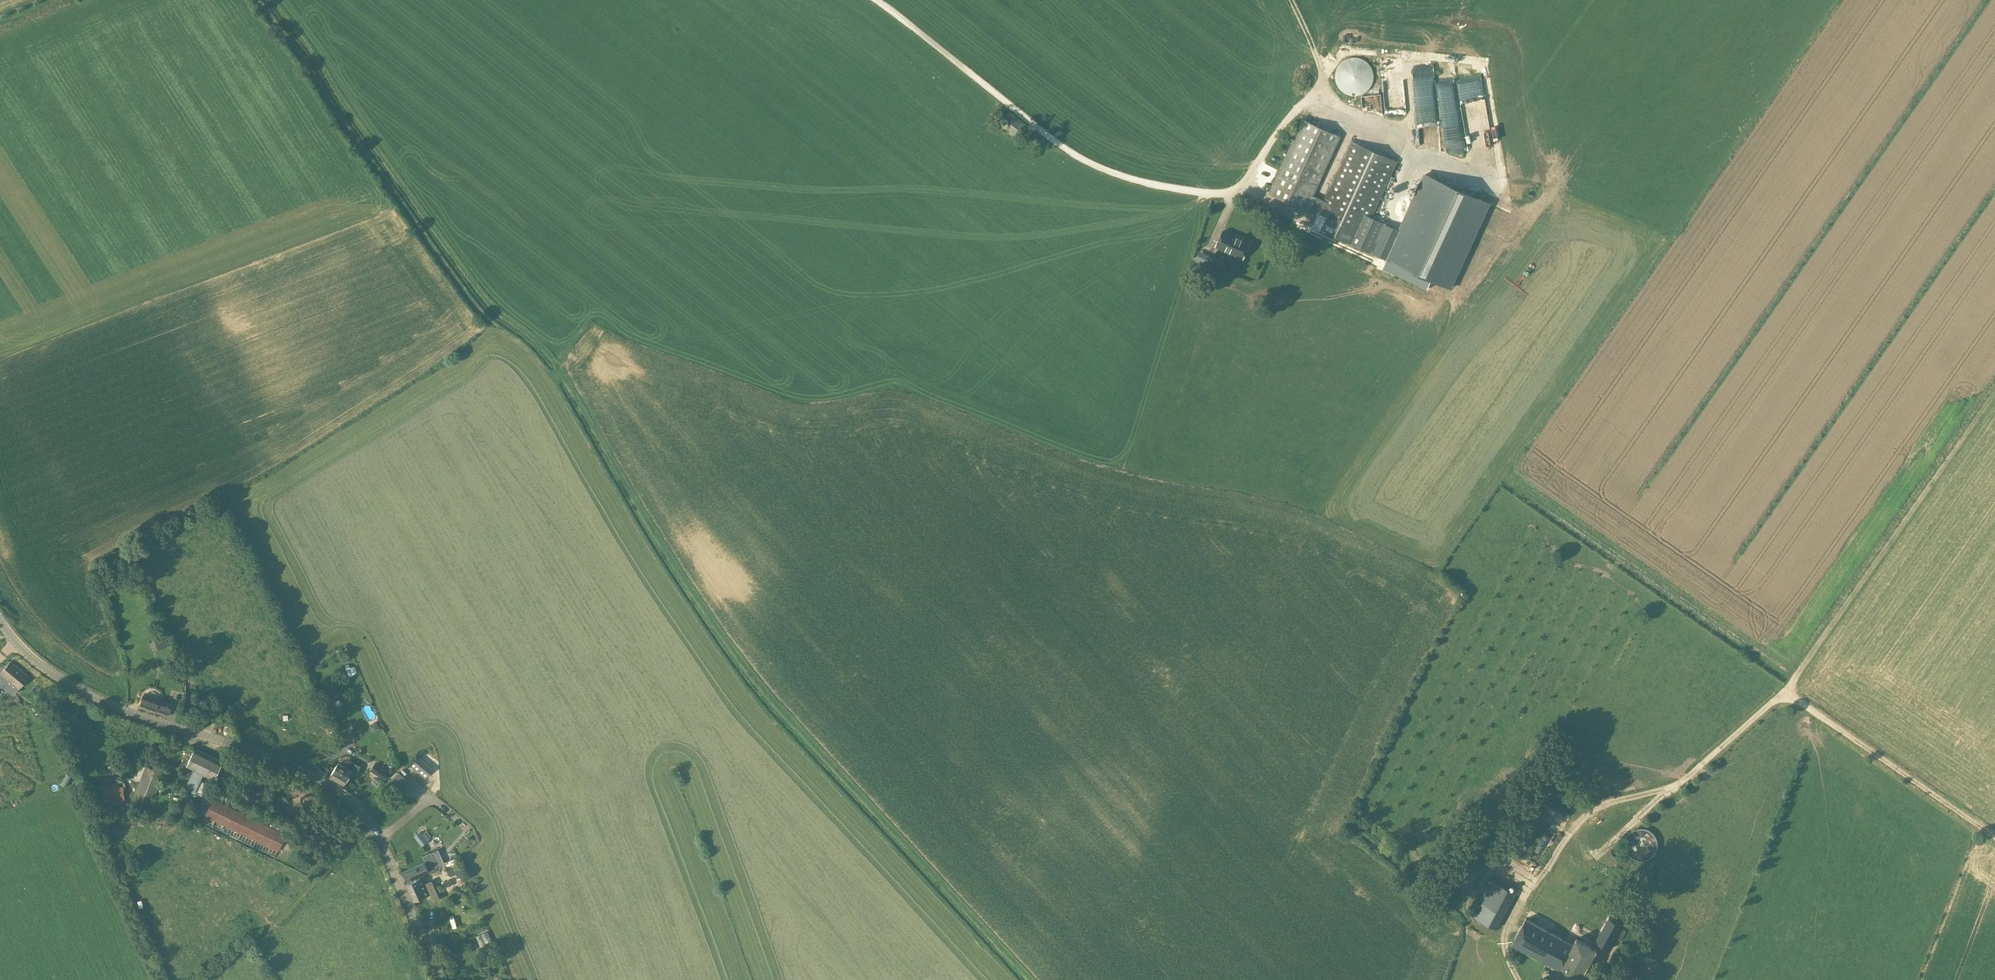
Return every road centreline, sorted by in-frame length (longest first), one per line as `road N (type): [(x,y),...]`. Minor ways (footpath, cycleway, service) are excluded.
road 1 (unclassified): [(1305,26),(1322,66),(1320,87),(1237,195),(1217,195),(1102,168),(878,0)]
road 2 (unclassified): [(441,979),(379,840),(331,785),(106,704),(66,684),(0,623)]
road 3 (track): [(1994,393),(1786,691)]
road 4 (track): [(1786,691),(1994,837)]
road 5 (track): [(371,828),(207,979)]

